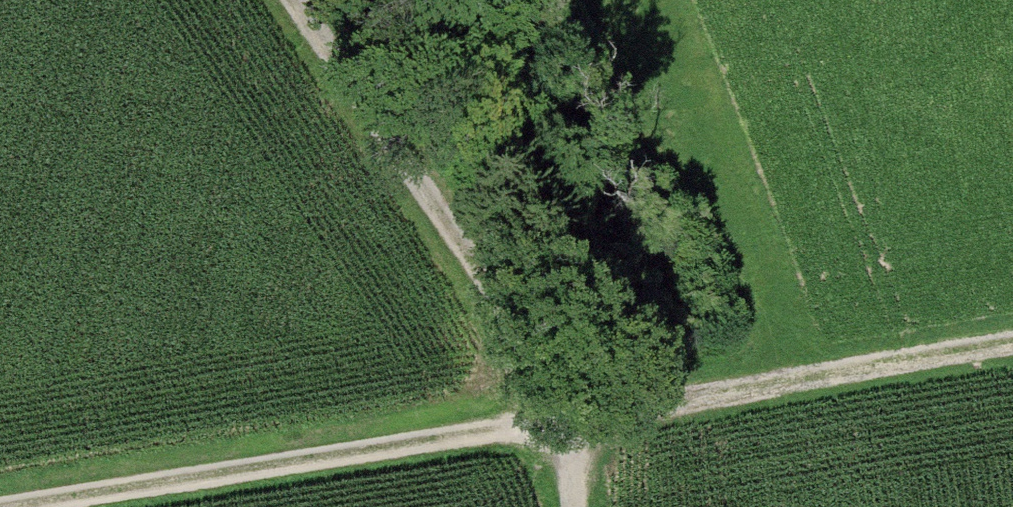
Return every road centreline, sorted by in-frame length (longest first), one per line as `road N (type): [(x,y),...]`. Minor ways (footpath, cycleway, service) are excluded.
road 1 (track): [(579,506),(580,425),(44,506)]
road 2 (track): [(580,425),(300,0)]
road 3 (track): [(580,425),(1012,345)]

